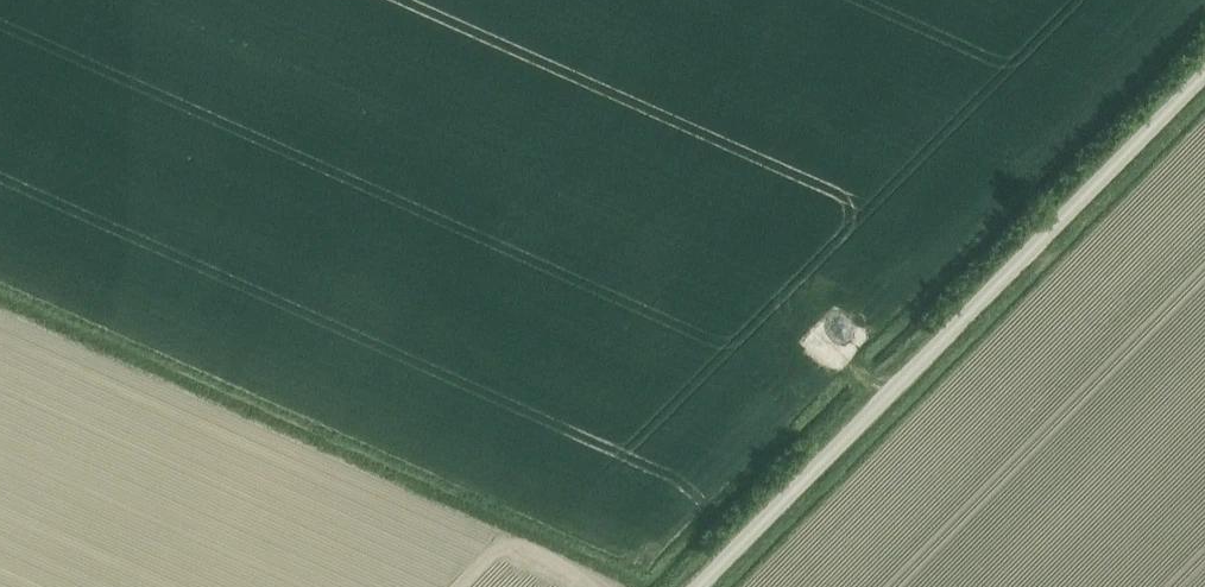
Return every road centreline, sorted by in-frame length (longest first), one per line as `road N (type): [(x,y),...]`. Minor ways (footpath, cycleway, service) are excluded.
road 1 (unclassified): [(685,586),(1204,69)]

